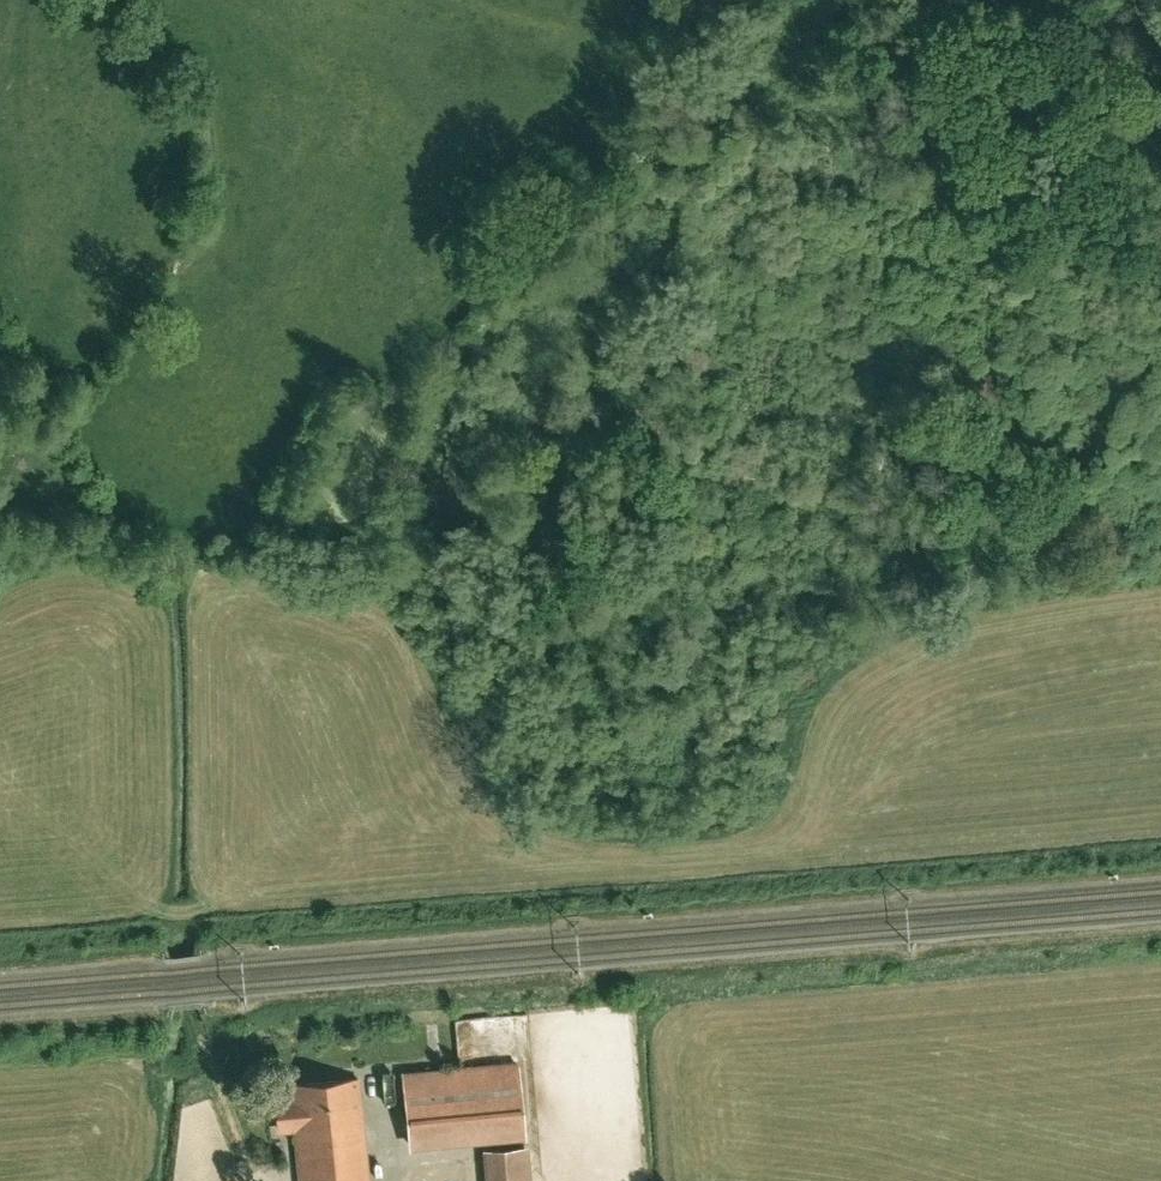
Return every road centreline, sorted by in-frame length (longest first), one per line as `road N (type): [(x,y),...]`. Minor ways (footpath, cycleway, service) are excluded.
road 1 (track): [(217,906),(178,912),(184,1001),(258,1180)]

